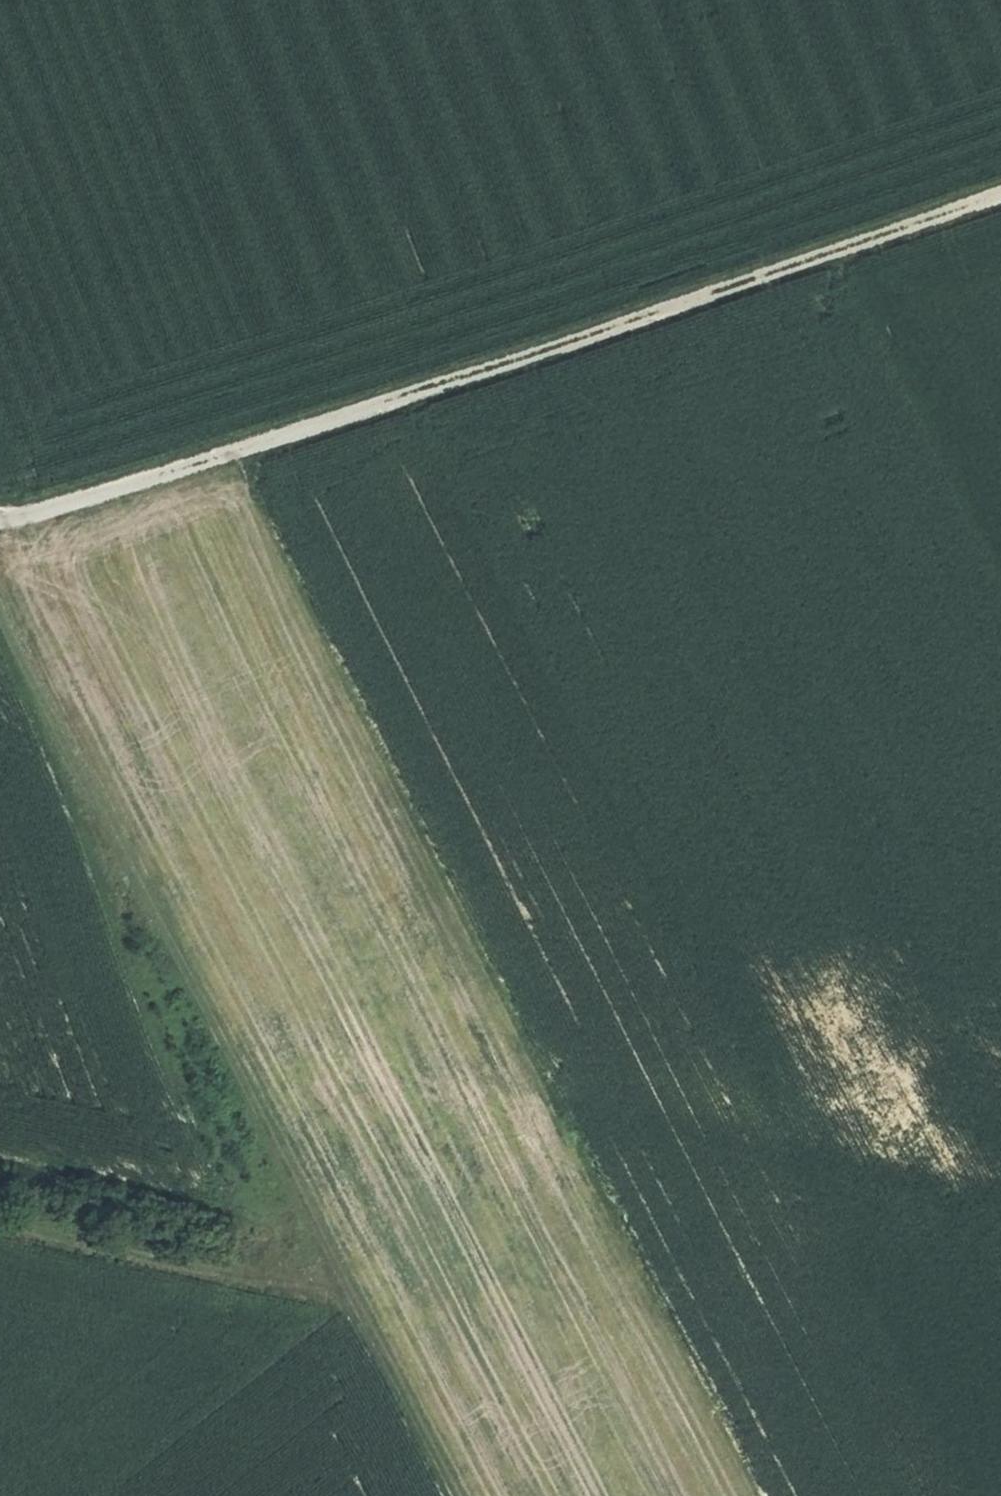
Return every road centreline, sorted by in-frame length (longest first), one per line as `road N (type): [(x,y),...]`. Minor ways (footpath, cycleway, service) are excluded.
road 1 (track): [(1000,194),(328,421),(51,511),(0,519)]
road 2 (track): [(0,613),(359,1296)]
road 3 (track): [(359,1296),(0,1212)]
road 4 (track): [(359,1296),(461,1495)]

